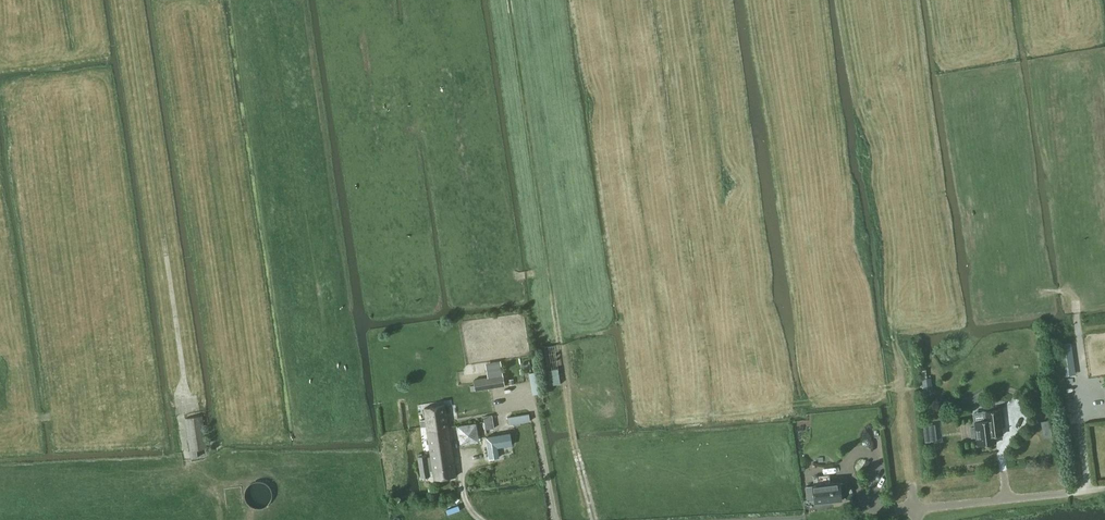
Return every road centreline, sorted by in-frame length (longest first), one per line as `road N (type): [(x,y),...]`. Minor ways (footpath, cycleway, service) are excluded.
road 1 (residential): [(916,519),(915,508),(1063,495)]

